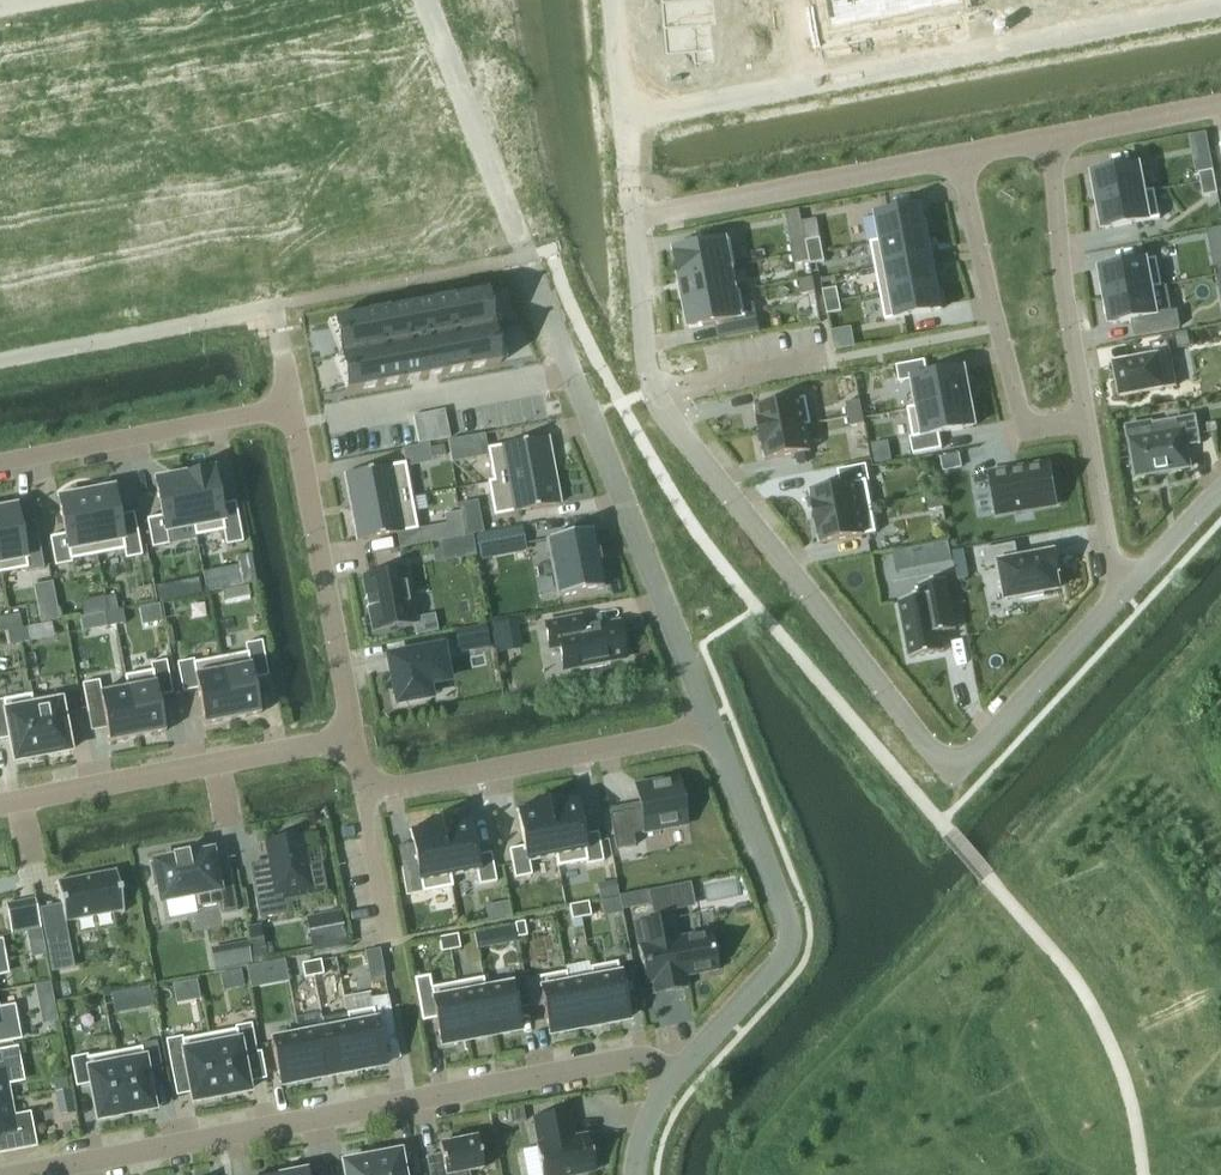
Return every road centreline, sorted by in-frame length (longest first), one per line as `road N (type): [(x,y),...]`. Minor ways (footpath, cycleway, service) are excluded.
road 1 (residential): [(1120,593),(951,773),(668,415),(644,350),(633,217)]
road 2 (residential): [(711,725),(423,0)]
road 3 (residential): [(675,1075),(620,1059),(16,1174)]
road 4 (residential): [(623,111),(1205,0)]
road 5 (residential): [(711,725),(363,792),(352,736)]
road 6 (residential): [(675,1075),(781,960),(790,939),(789,917),(711,725)]
road 7 (residential): [(289,408),(269,305),(0,357)]
road 8 (residential): [(352,736),(0,804)]
road 9 (residential): [(1088,413),(1029,424),(960,154)]
road 10 (residential): [(352,736),(289,408)]
road 11 (residential): [(960,154),(633,217)]
road 12 (residential): [(289,408),(0,465)]
road 13 (residential): [(1088,413),(1064,298),(1052,136)]
road 14 (residential): [(1120,593),(1088,413)]
road 15 (residential): [(1220,102),(1052,136)]
road 16 (residential): [(1220,492),(1120,593)]

